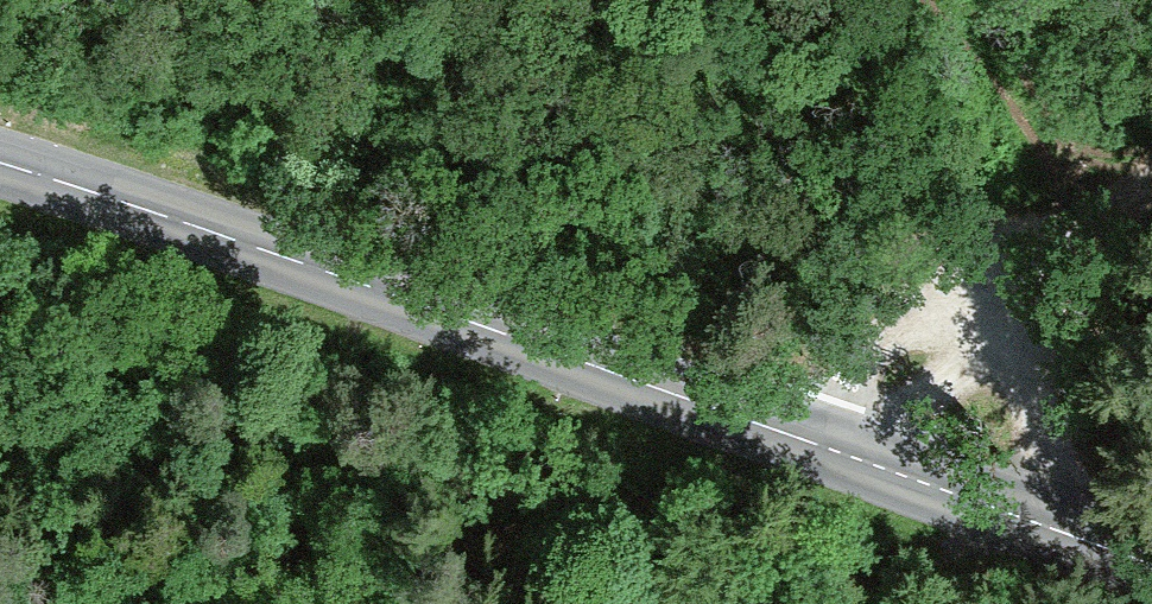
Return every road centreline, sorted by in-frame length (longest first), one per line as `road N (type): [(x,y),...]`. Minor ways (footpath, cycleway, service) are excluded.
road 1 (tertiary): [(1151,564),(0,164)]
road 2 (track): [(881,468),(853,500),(580,551),(210,603)]
road 3 (track): [(808,441),(922,323),(1151,178)]
road 4 (track): [(1063,238),(1041,293),(1035,340),(1047,527)]

